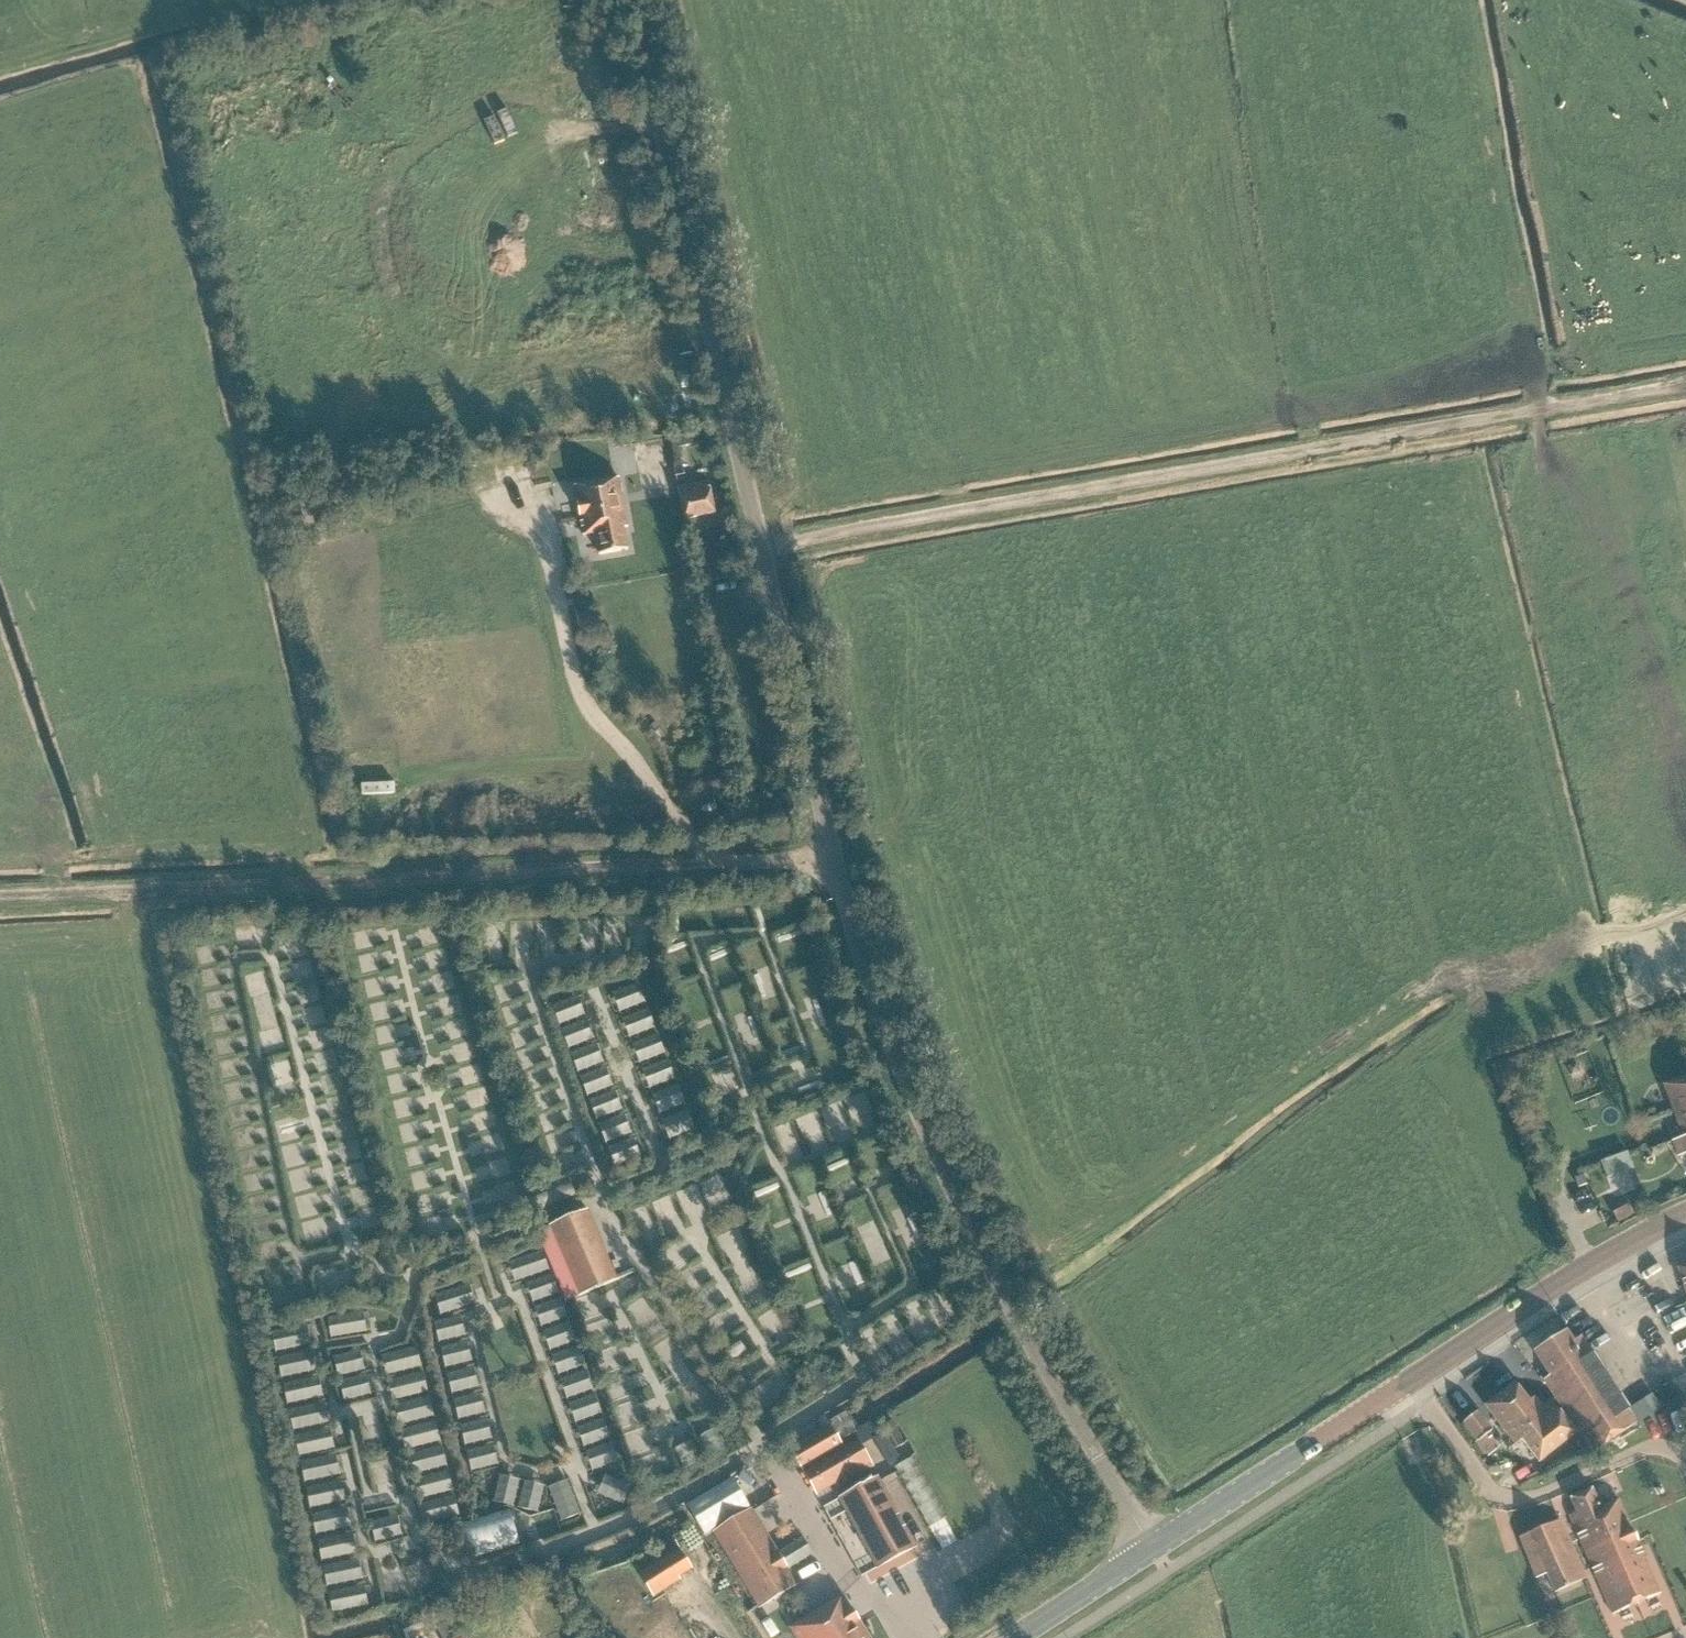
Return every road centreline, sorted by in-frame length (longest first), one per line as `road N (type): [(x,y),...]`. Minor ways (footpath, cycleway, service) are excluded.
road 1 (unclassified): [(1152,1550),(1012,1313),(854,950),(639,0)]
road 2 (track): [(760,552),(1685,392)]
road 3 (track): [(0,898),(829,857)]
road 4 (tertiary): [(1152,1550),(1554,1287),(1685,1215)]
road 5 (unknown): [(654,78),(502,109),(433,134),(424,196),(431,287)]
road 6 (tertiary): [(1017,1637),(1152,1550)]

